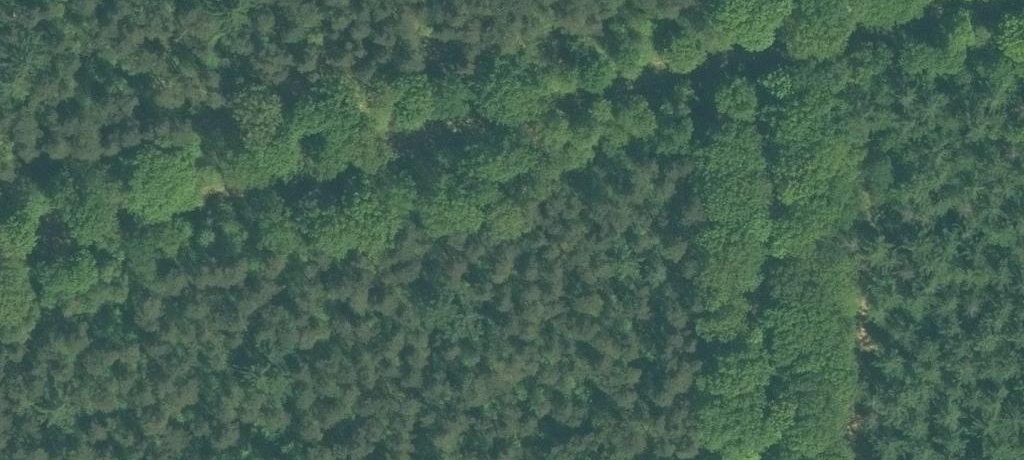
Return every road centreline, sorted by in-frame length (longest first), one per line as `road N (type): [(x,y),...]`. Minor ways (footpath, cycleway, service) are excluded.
road 1 (track): [(946,0),(0,245)]
road 2 (unclassified): [(769,0),(768,459)]

